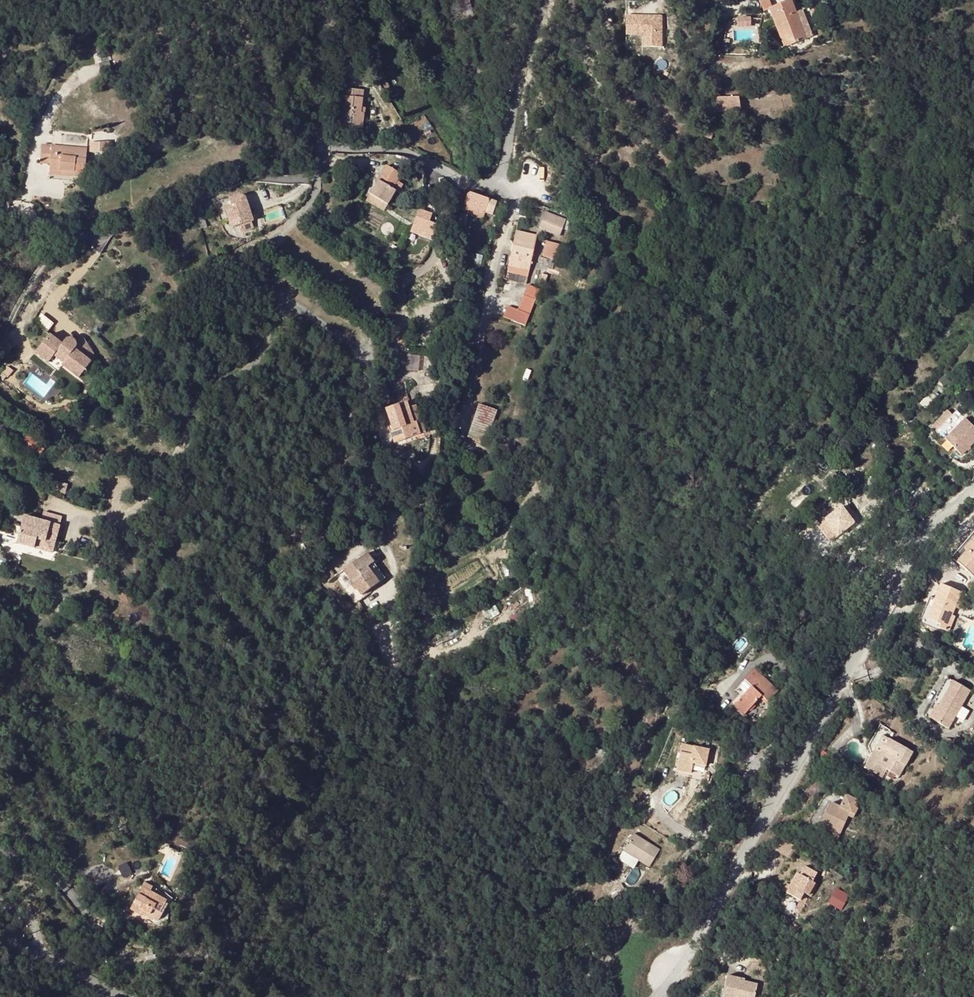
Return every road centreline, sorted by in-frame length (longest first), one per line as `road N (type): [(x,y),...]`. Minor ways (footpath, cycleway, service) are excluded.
road 1 (residential): [(657,996),(682,968),(923,532),(973,482)]
road 2 (unclassified): [(323,148),(394,147),(475,182),(494,182),(543,0)]
road 3 (unclassified): [(323,148),(303,179),(247,178),(160,217),(87,235),(6,211)]
road 4 (unclassified): [(320,0),(323,148)]
road 5 (residential): [(0,939),(120,996)]
road 6 (track): [(0,338),(70,234)]

